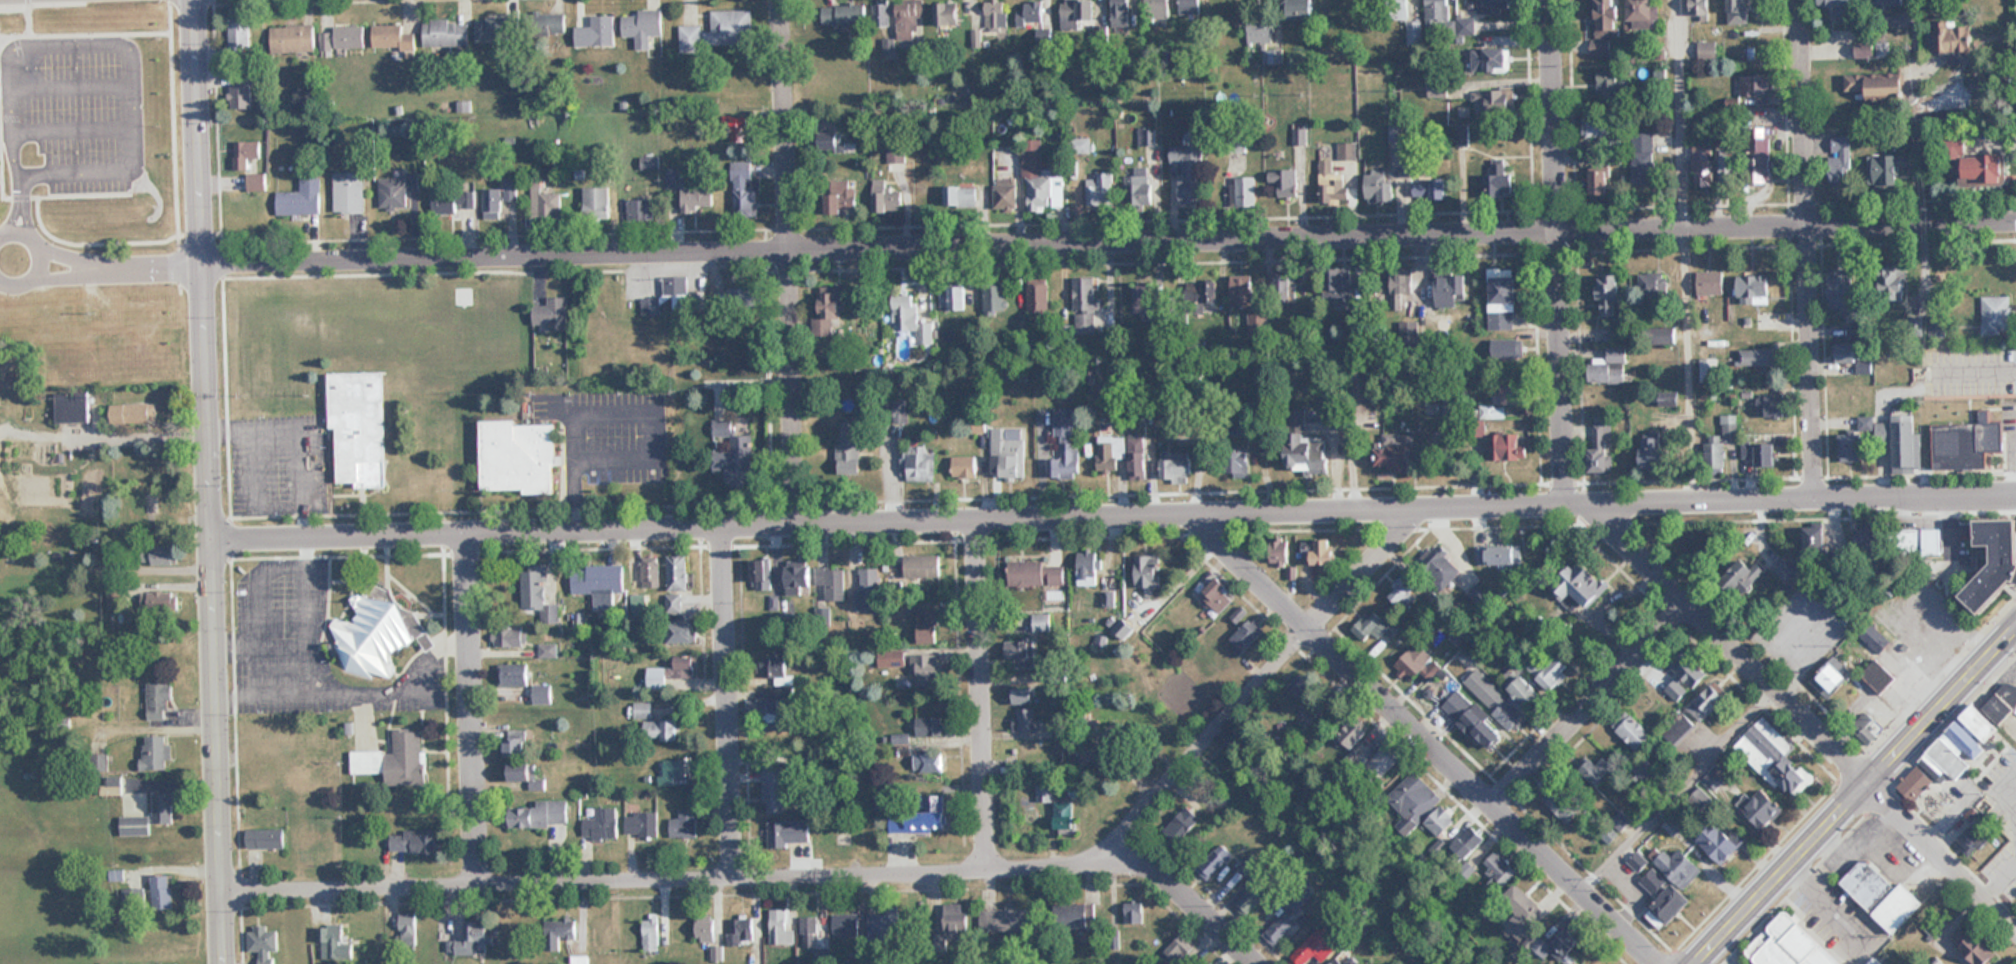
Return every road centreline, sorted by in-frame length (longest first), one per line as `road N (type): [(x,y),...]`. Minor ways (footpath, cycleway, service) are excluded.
road 1 (residential): [(2015,225),(203,267)]
road 2 (residential): [(214,540),(2015,492)]
road 3 (residential): [(1254,963),(1156,869),(1136,864),(225,895)]
road 4 (residential): [(1660,963),(1196,516)]
road 5 (residential): [(214,540),(198,0)]
road 6 (residential): [(796,524),(783,0)]
road 7 (residential): [(1564,507),(1551,0)]
road 8 (residential): [(1817,502),(1802,0)]
road 9 (residential): [(1097,865),(1425,511)]
road 10 (primary): [(1702,963),(2015,627)]
road 11 (residential): [(227,963),(214,540)]
road 12 (residential): [(1869,785),(1593,506)]
road 13 (residential): [(477,888),(470,534)]
road 14 (residential): [(987,873),(976,520)]
road 15 (residential): [(737,879),(727,526)]
road 16 (residential): [(1496,811),(1691,604)]
road 17 (residential): [(2015,933),(1869,785)]

